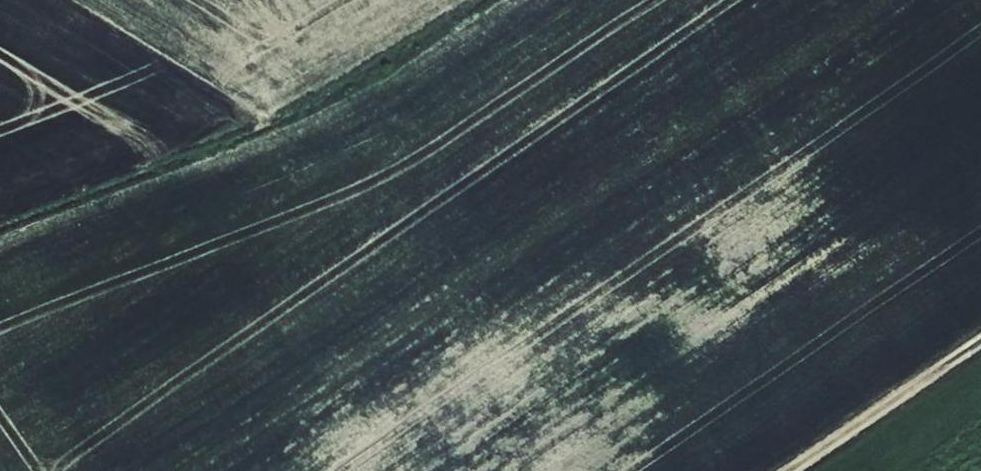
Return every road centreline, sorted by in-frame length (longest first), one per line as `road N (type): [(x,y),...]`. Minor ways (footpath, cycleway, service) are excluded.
road 1 (track): [(785,470),(980,337)]

